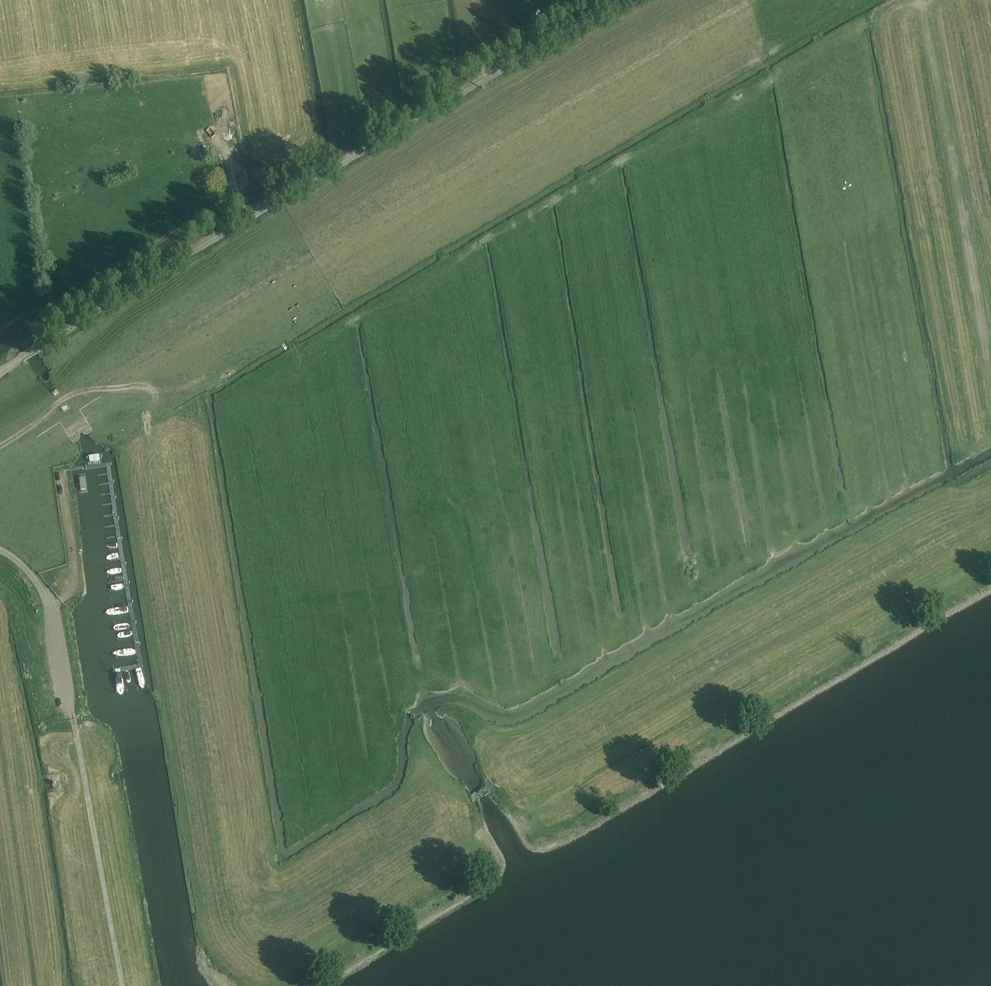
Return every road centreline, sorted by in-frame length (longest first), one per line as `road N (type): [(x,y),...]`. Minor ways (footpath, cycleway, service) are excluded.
road 1 (unclassified): [(0,372),(299,188),(629,0)]
road 2 (unclassified): [(0,554),(27,577),(52,624),(71,710)]

